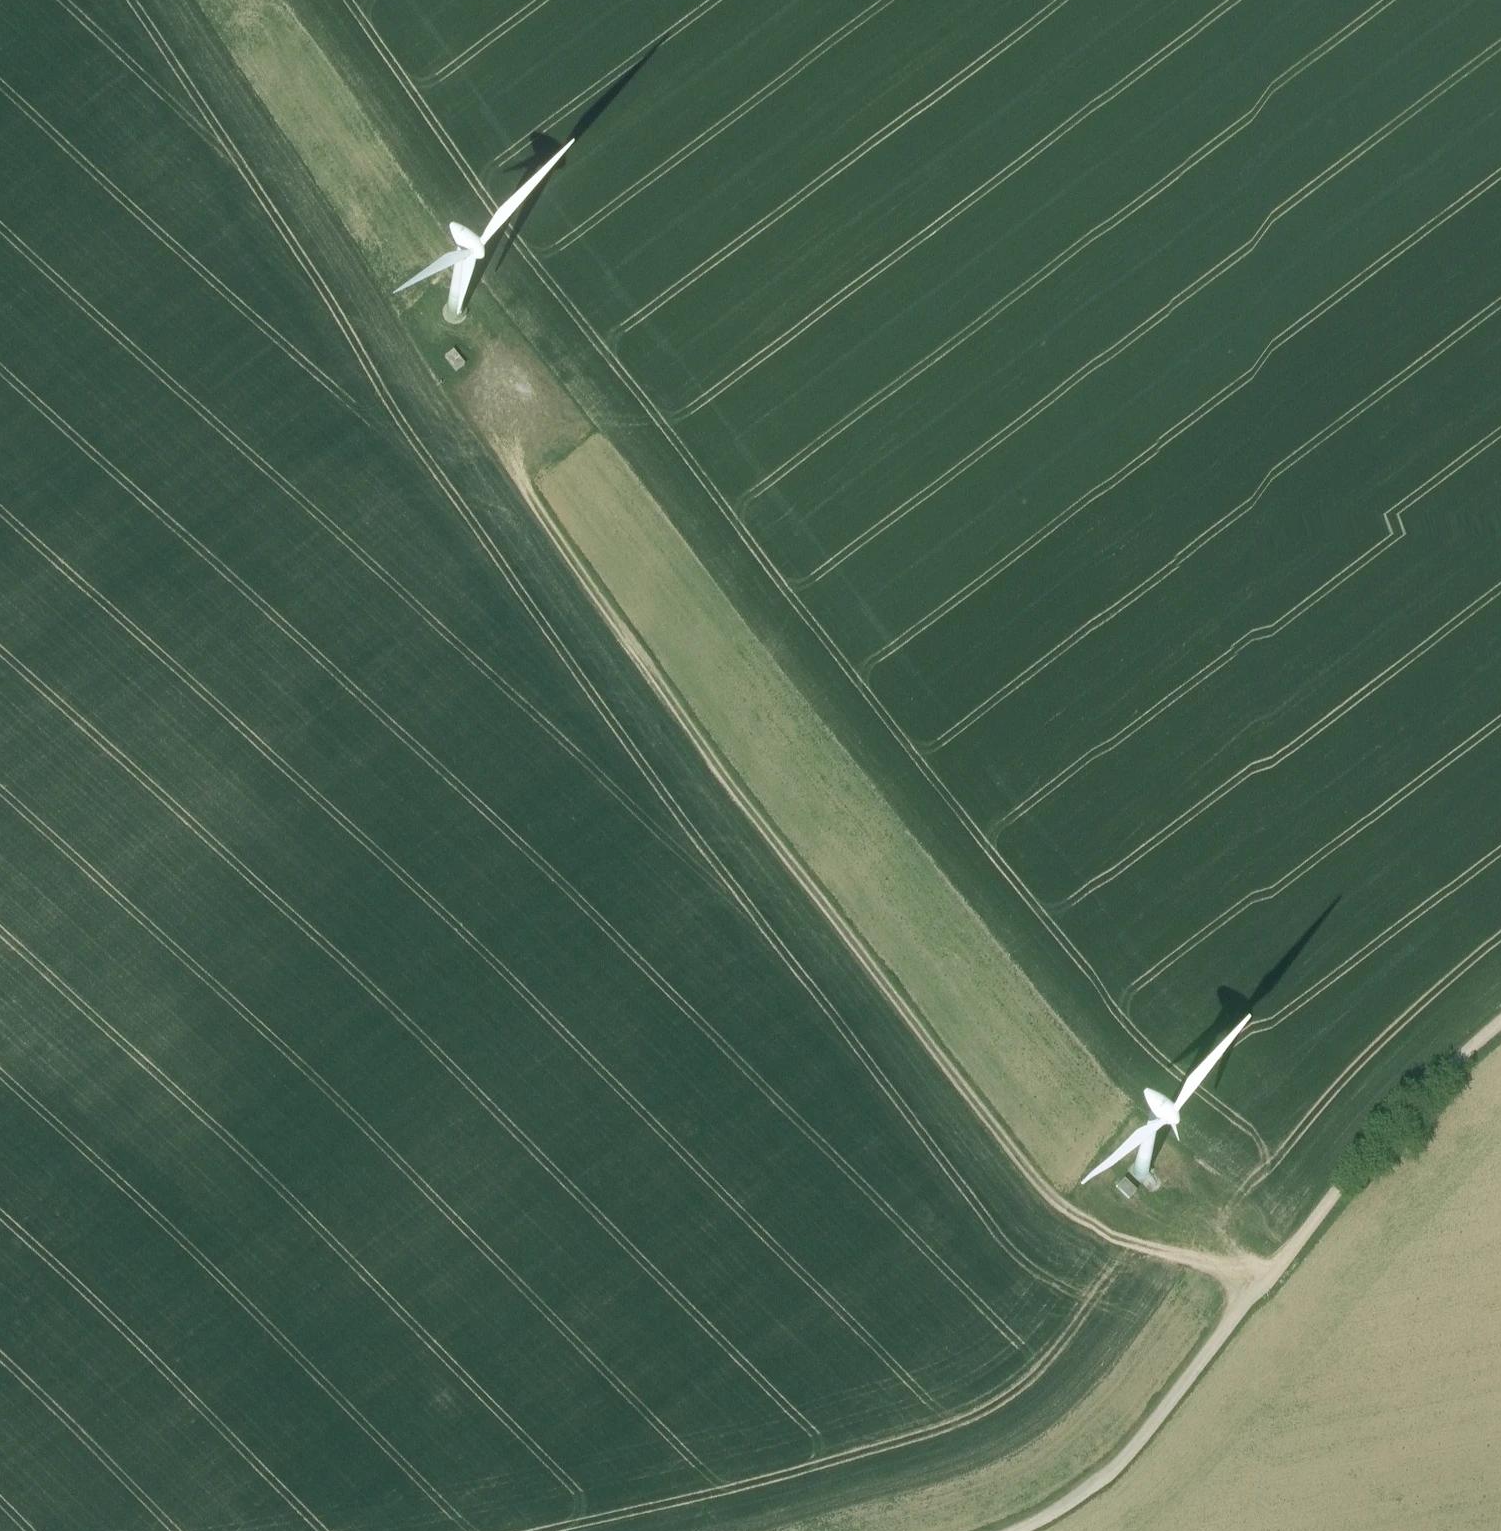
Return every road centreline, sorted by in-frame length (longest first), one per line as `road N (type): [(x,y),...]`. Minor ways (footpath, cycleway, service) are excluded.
road 1 (track): [(1258,1295),(1092,1244),(1038,1203),(724,788),(511,472)]
road 2 (unclassified): [(1046,1530),(1102,1496),(1394,1126),(1500,1021)]

